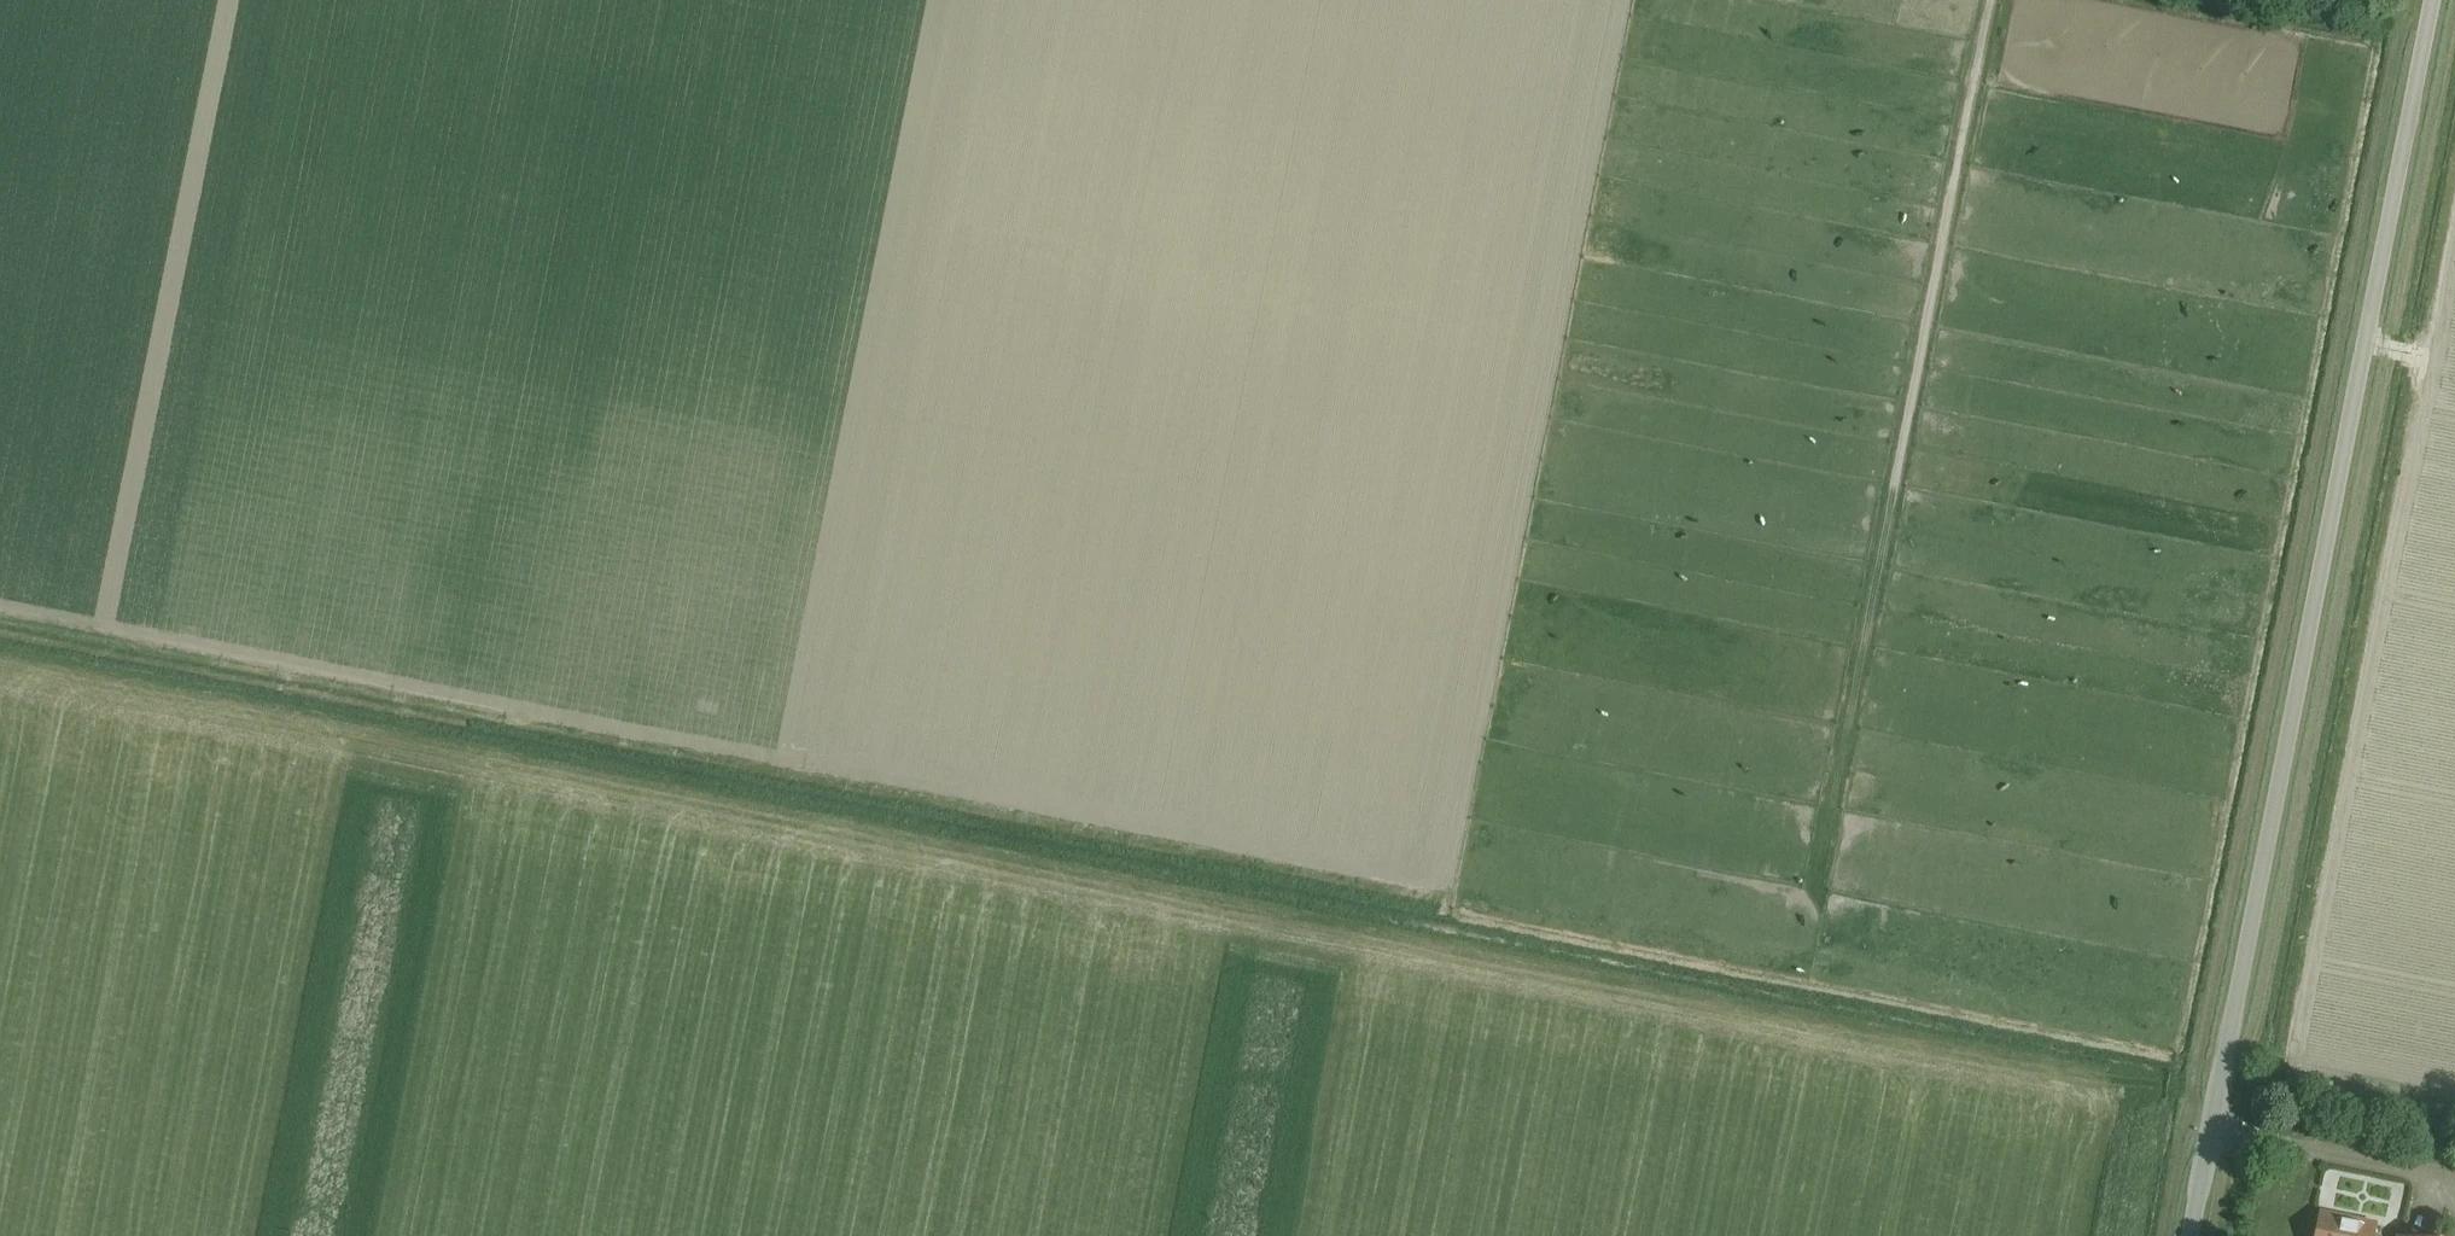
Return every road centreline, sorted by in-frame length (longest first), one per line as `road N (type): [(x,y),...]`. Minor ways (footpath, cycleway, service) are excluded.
road 1 (unclassified): [(2190,1235),(2431,0)]

